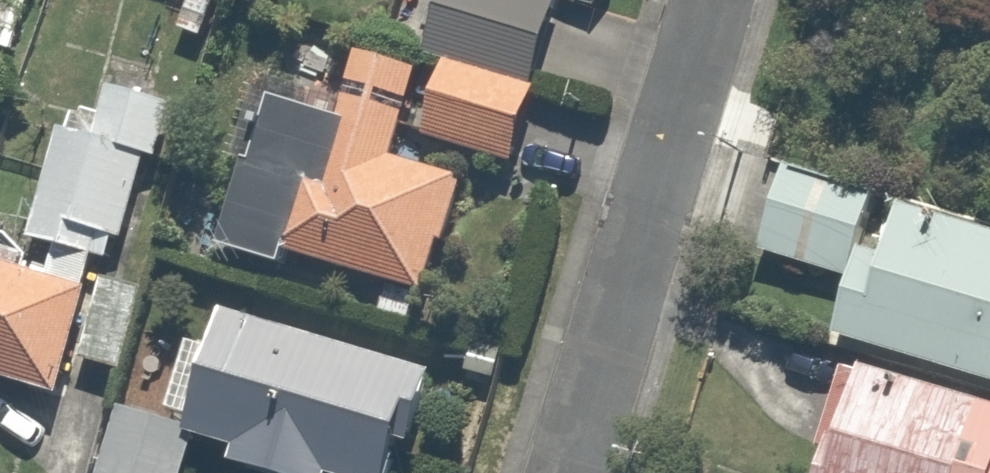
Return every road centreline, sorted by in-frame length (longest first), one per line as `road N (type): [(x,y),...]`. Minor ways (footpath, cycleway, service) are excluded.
road 1 (residential): [(709,0),(562,472)]

